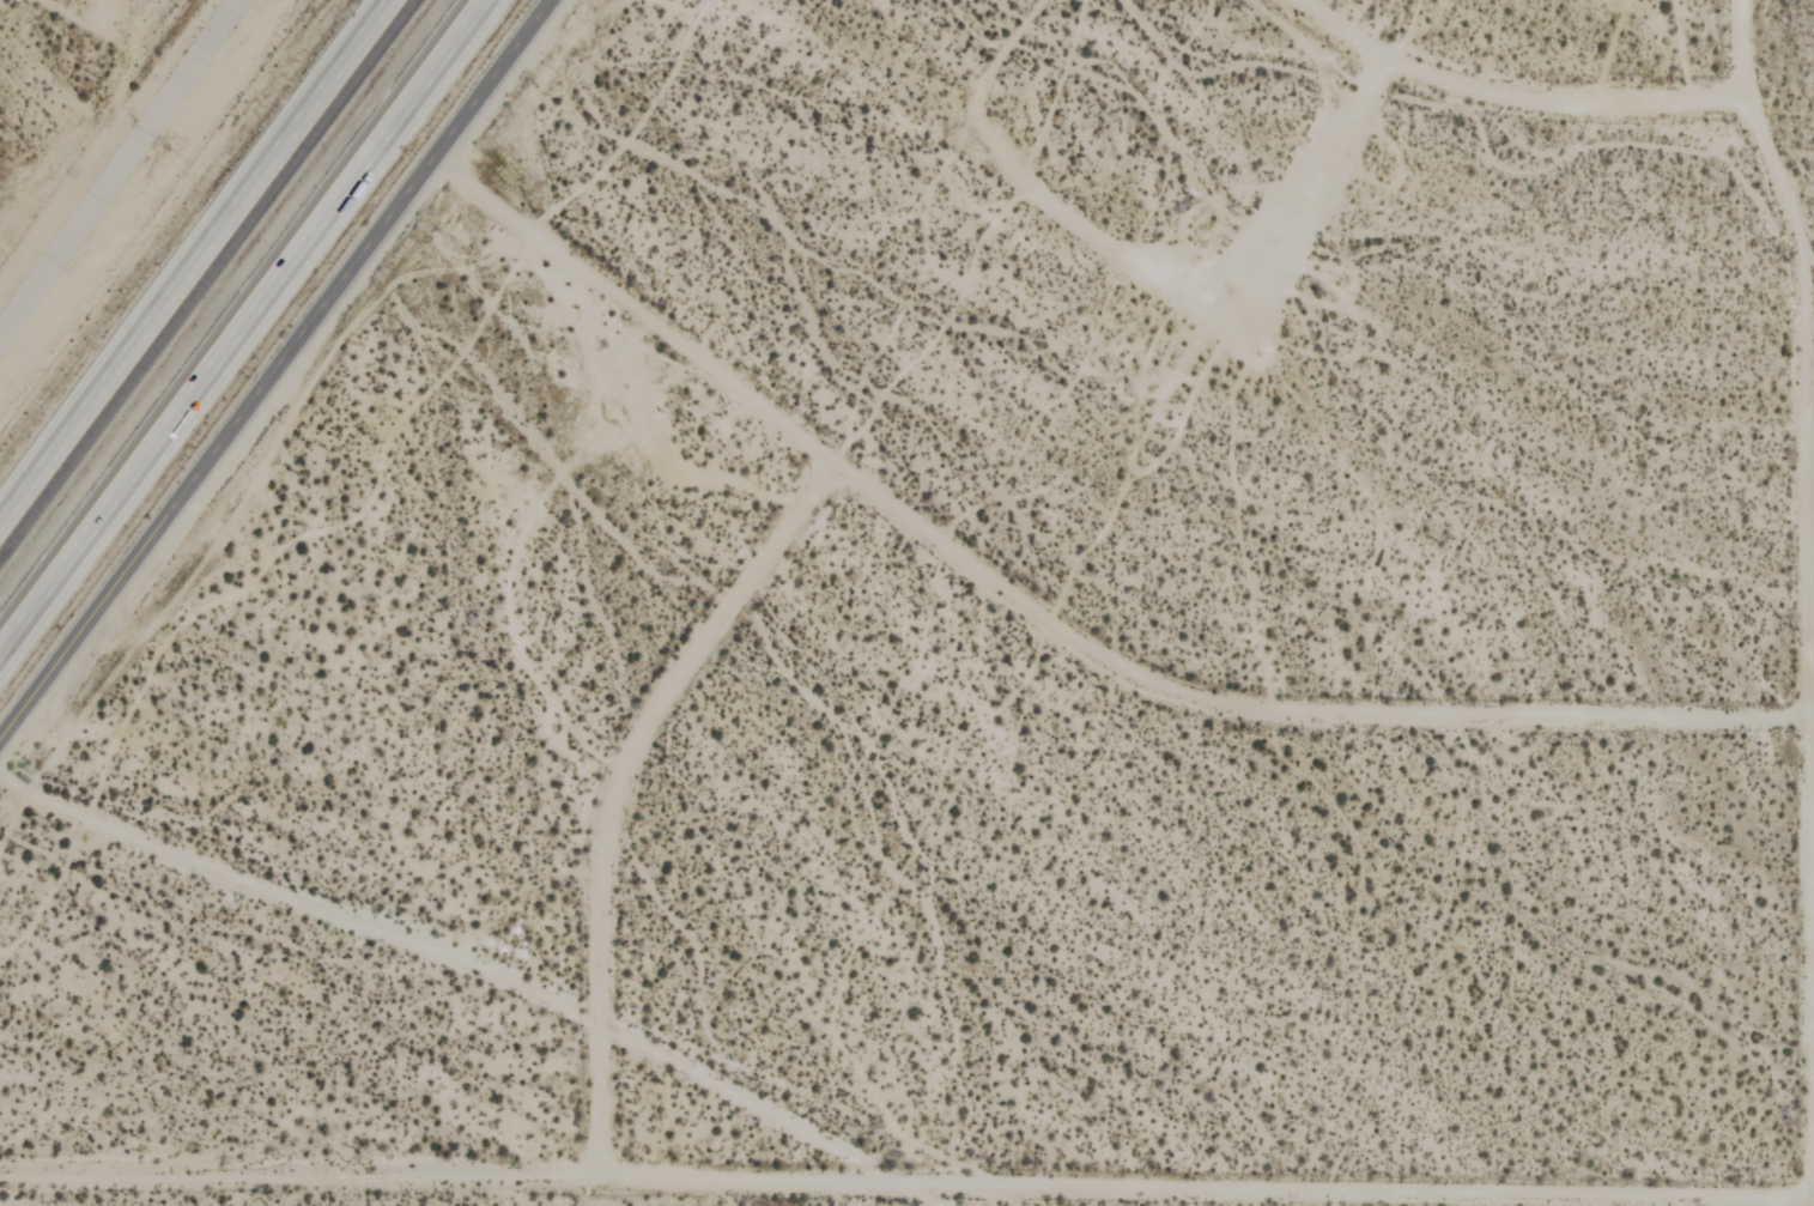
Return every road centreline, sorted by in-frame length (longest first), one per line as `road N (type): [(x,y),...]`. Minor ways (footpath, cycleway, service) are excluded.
road 1 (track): [(1809,1200),(898,1190),(602,1172),(0,1169)]
road 2 (track): [(1809,1200),(1798,235),(1746,97),(1738,0)]
road 3 (track): [(1808,719),(1254,717),(1111,668),(832,460)]
road 4 (residential): [(927,1205),(459,959),(296,909),(0,779)]
road 5 (tertiary): [(0,737),(547,0)]
road 6 (motorway): [(0,655),(493,0)]
road 7 (track): [(602,1172),(594,1024),(602,840),(632,749),(832,460)]
road 8 (motorway): [(395,0),(0,524)]
road 9 (track): [(832,460),(429,158)]
road 10 (track): [(1746,97),(1584,104),(1457,89),(1343,32),(1301,0)]

